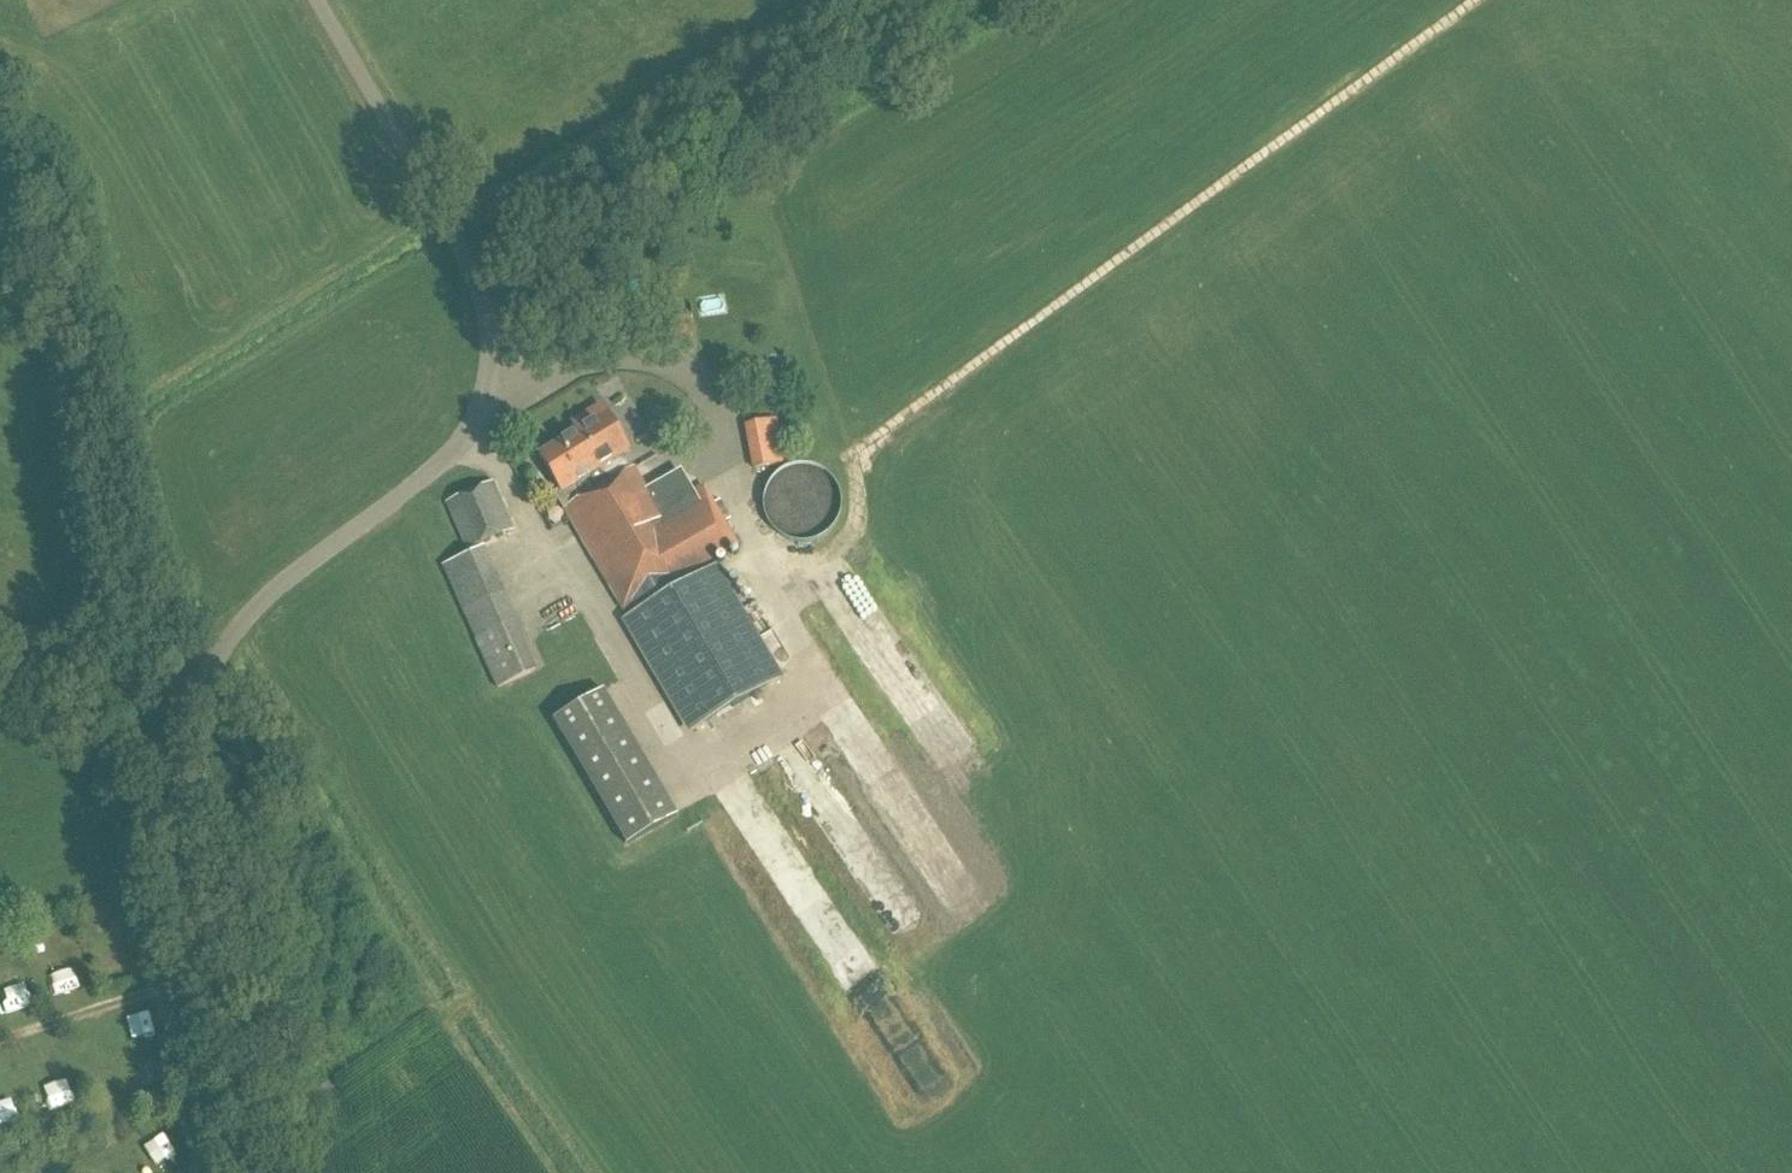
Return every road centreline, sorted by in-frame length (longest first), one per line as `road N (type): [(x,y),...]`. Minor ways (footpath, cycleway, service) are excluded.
road 1 (unclassified): [(260,1172),(202,906),(191,810),(192,751),(210,681),(283,594),(476,436),(495,409),(501,361),(490,291),(319,0)]
road 2 (track): [(0,691),(192,751)]

